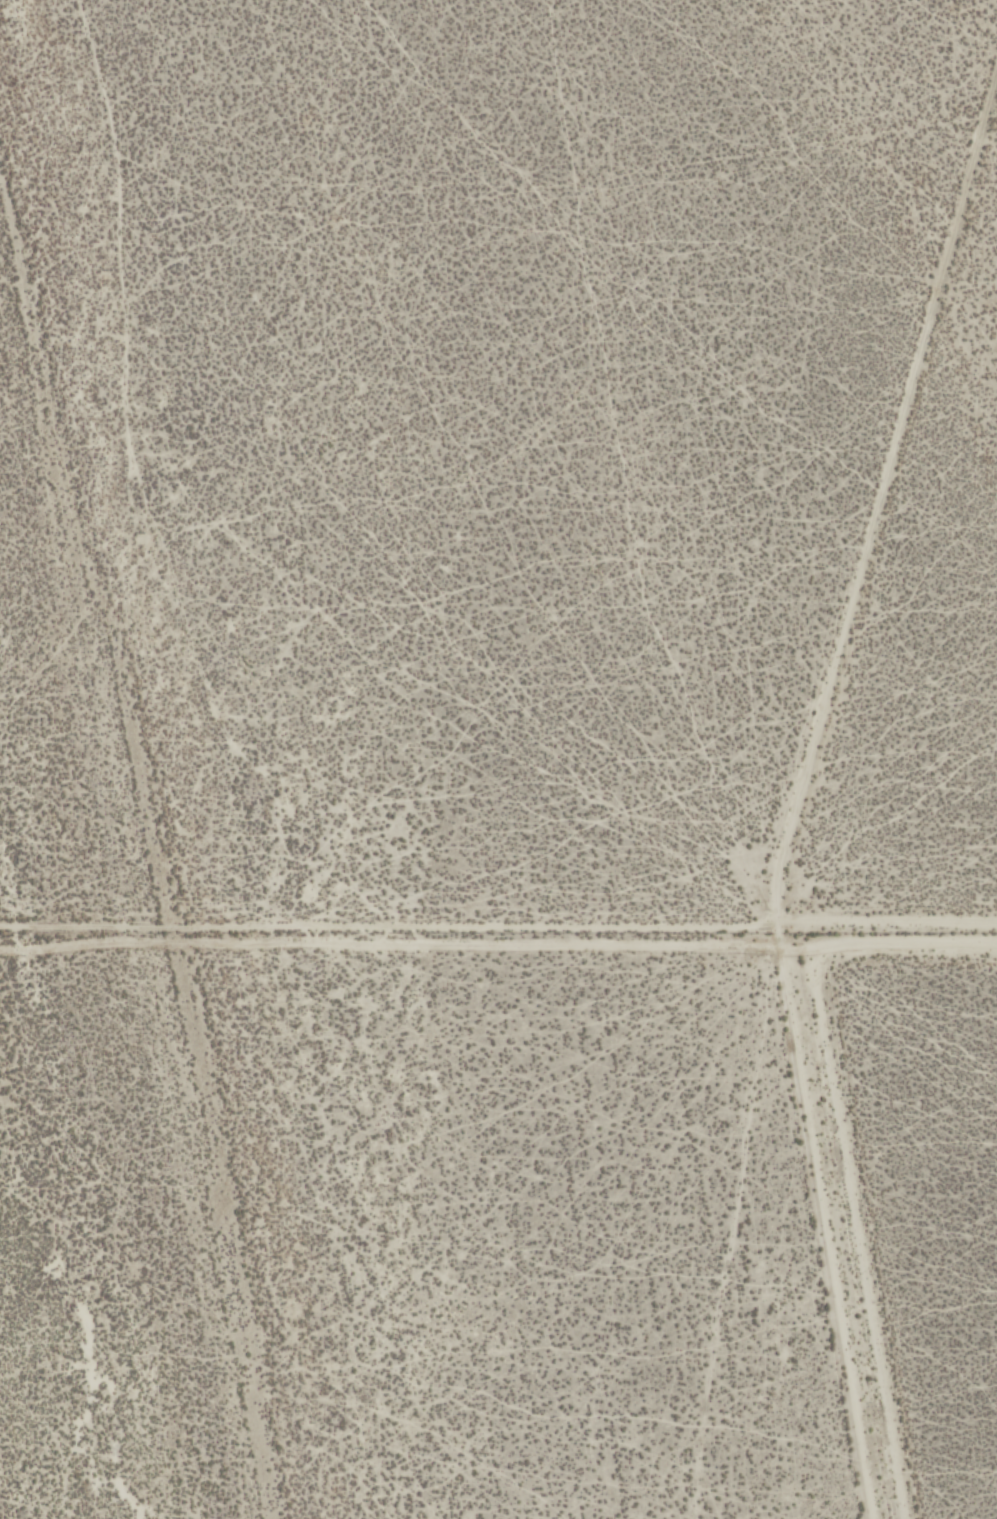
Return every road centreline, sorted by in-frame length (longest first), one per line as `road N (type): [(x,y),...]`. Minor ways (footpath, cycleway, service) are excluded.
road 1 (residential): [(894,1518),(819,1065),(779,906),(996,80)]
road 2 (residential): [(996,929),(786,933)]

